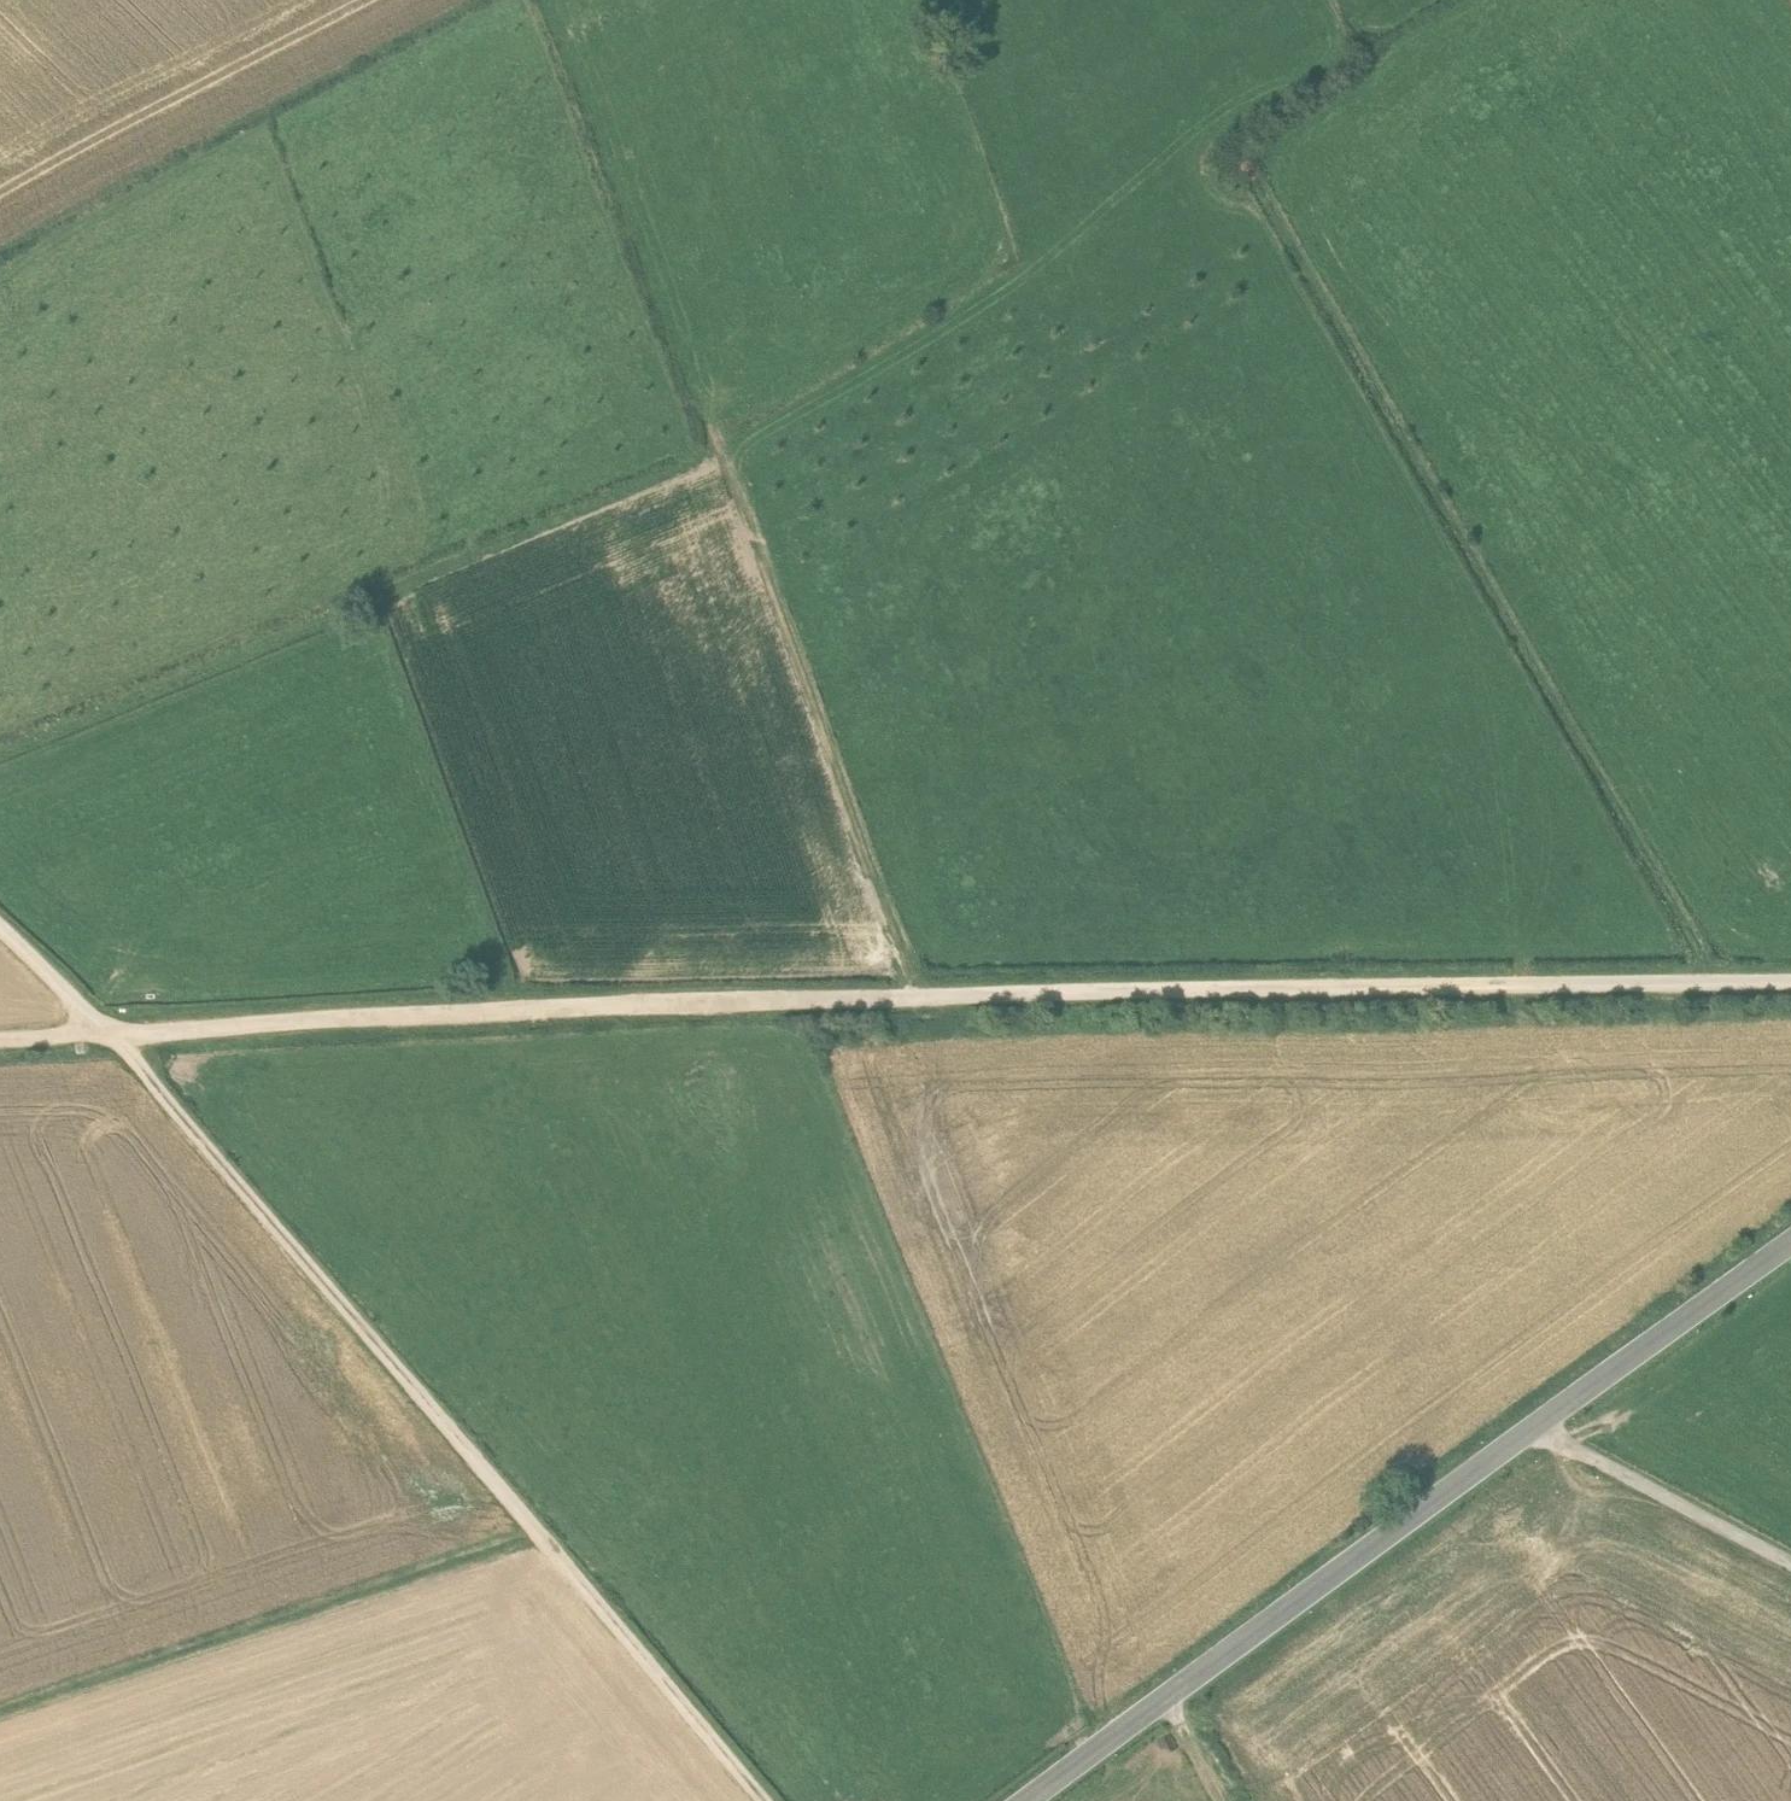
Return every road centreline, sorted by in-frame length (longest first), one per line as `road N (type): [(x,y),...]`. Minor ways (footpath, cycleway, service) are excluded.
road 1 (track): [(0,1039),(1284,989),(1790,986)]
road 2 (track): [(761,1800),(138,1065),(0,927)]
road 3 (track): [(1238,148),(1709,986)]
road 4 (tertiary): [(1030,1800),(1790,1245)]
road 5 (track): [(366,607),(0,753)]
road 6 (track): [(1790,1563),(1537,1426)]

